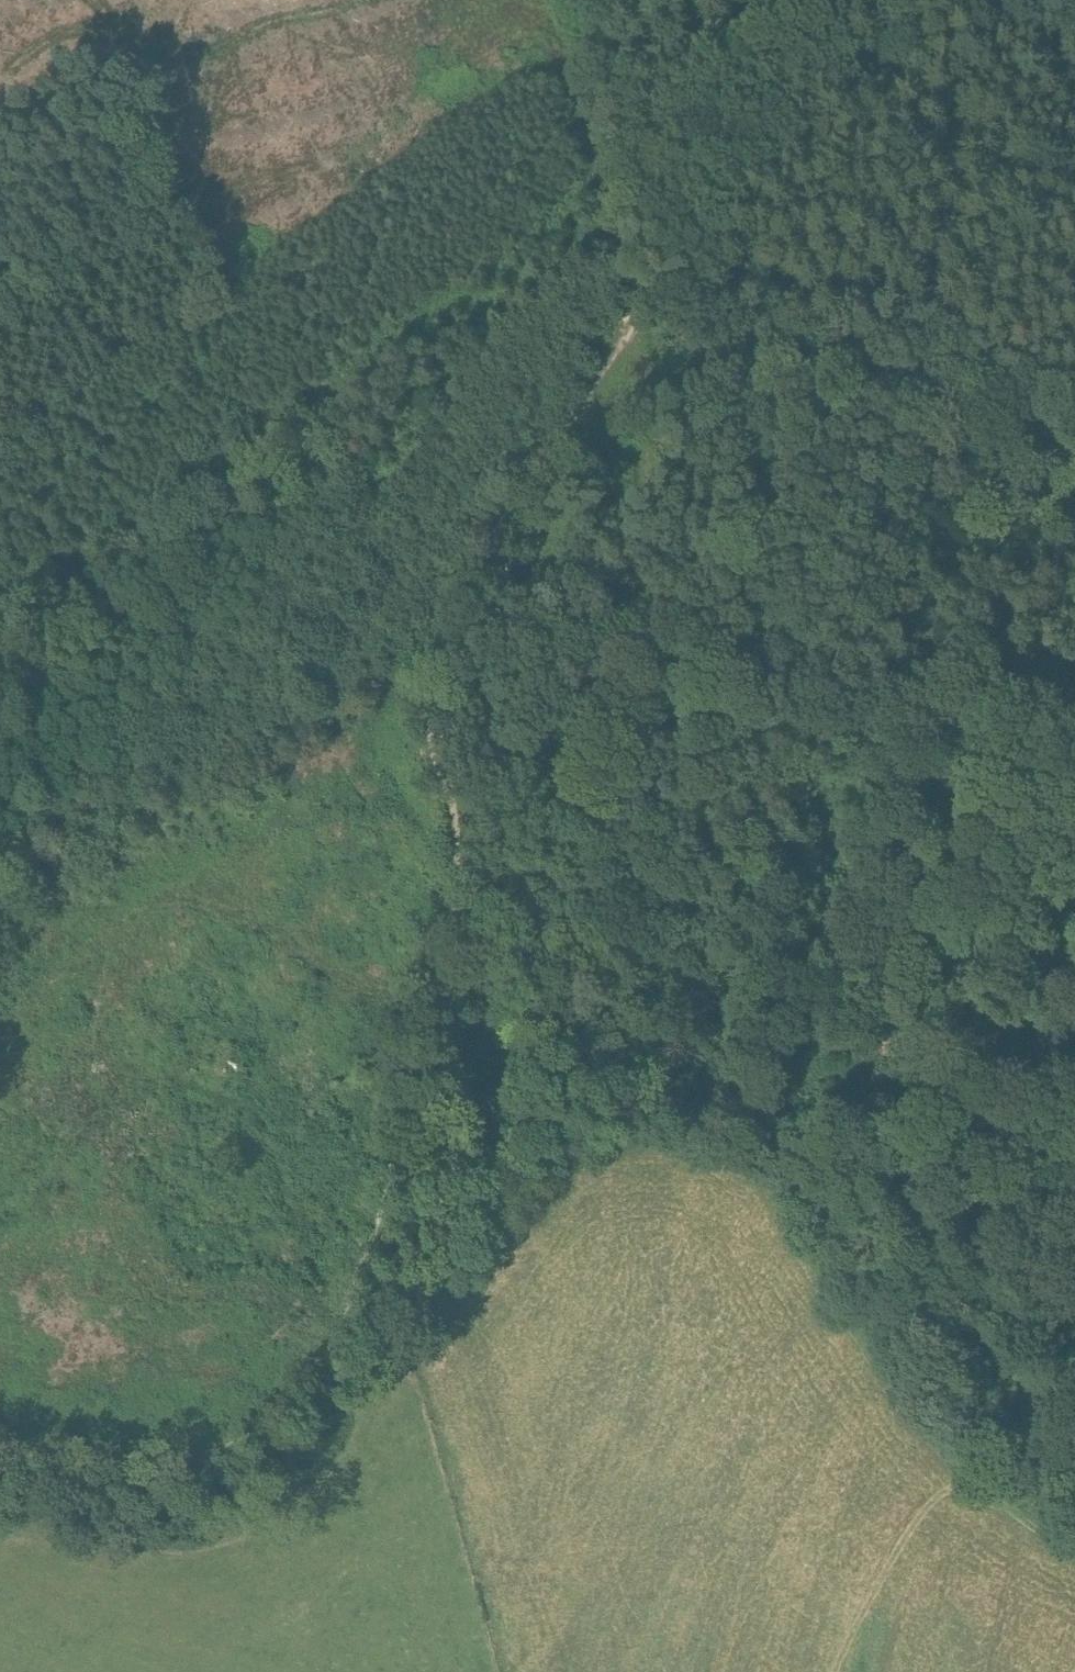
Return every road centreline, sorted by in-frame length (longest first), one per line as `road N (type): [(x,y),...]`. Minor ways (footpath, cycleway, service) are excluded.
road 1 (track): [(0,1447),(189,1450),(234,1431),(319,1332),(366,1226),(414,1015),(453,886),(458,849),(443,728),(451,699),(616,350),(832,0)]
road 2 (track): [(544,491),(569,545),(644,607),(797,690),(1011,761),(1074,795)]
road 3 (track): [(1018,0),(1074,120)]

